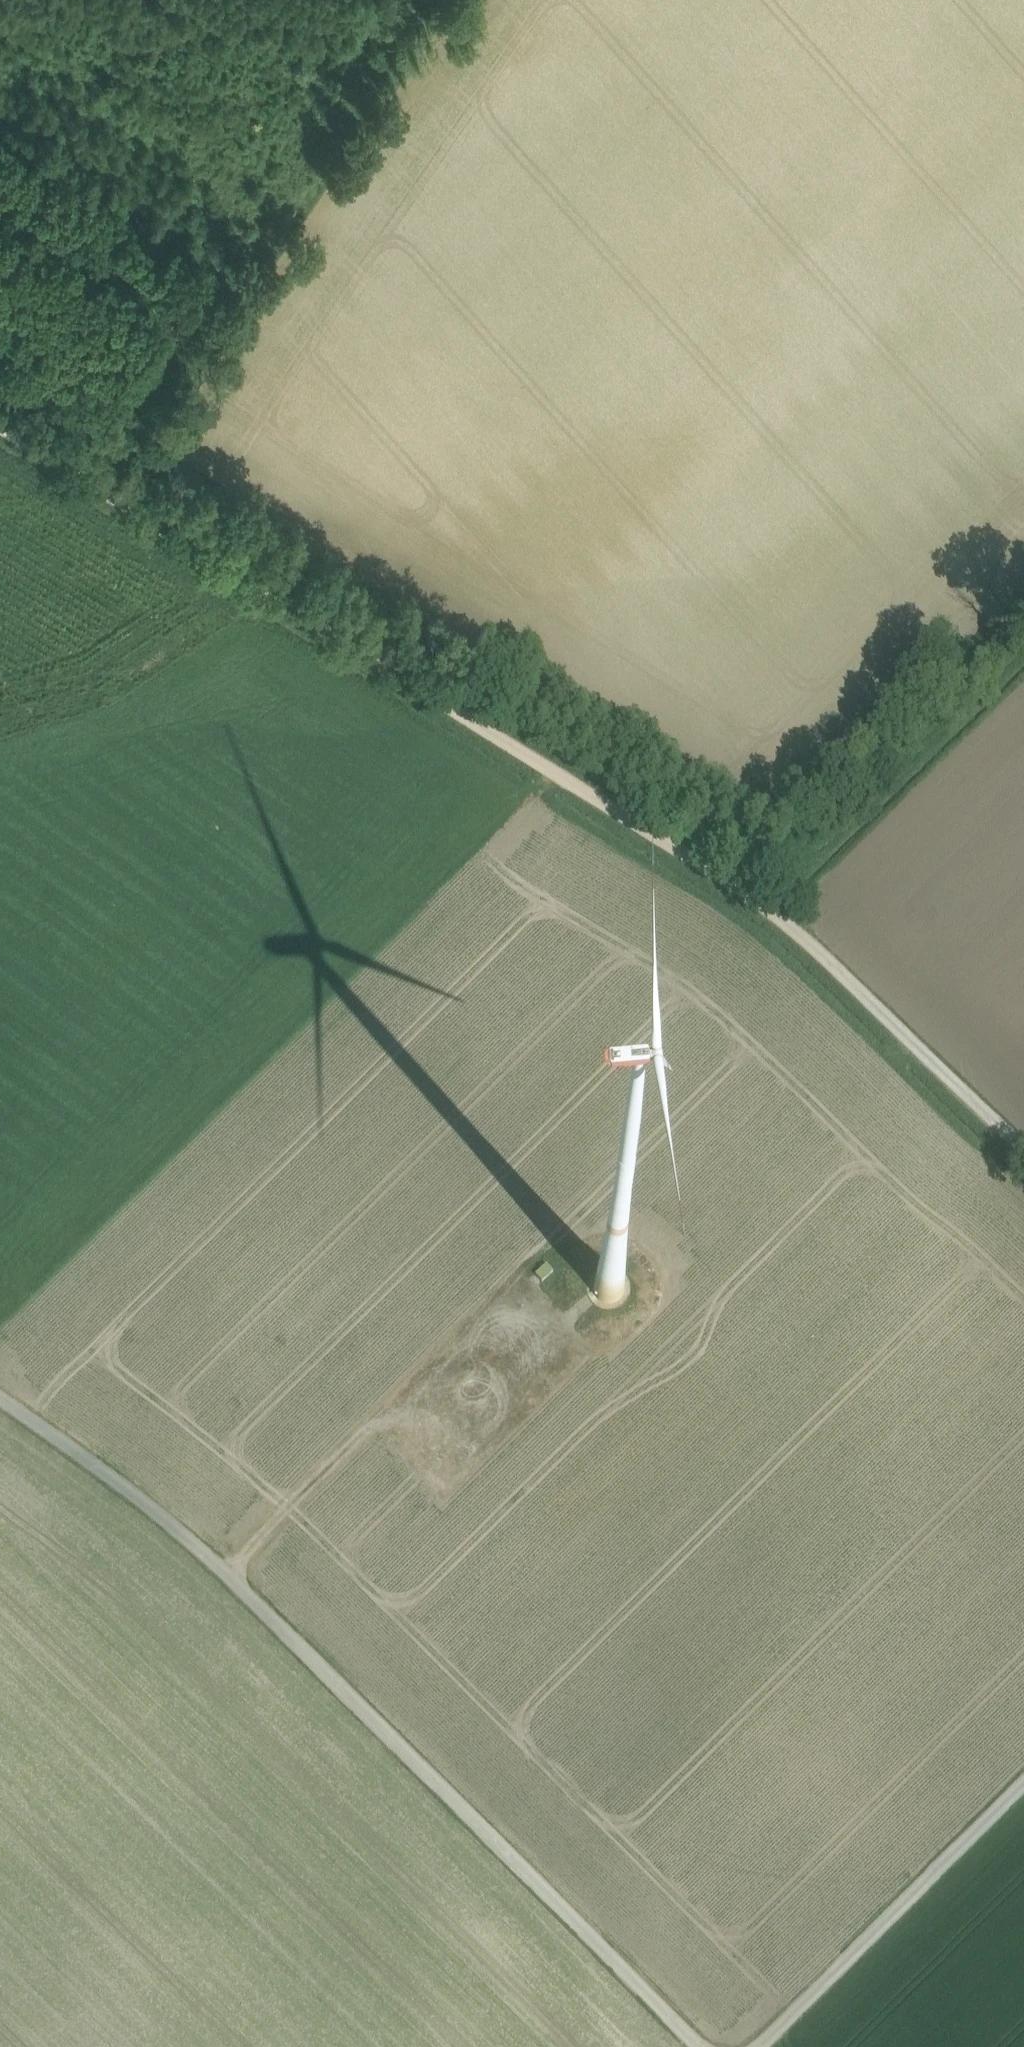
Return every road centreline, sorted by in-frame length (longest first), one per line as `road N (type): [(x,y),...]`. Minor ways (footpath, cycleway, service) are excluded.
road 1 (track): [(0,429),(783,919),(1023,1156)]
road 2 (track): [(0,1392),(188,1527),(706,2046)]
road 3 (track): [(1023,1793),(763,2046)]

